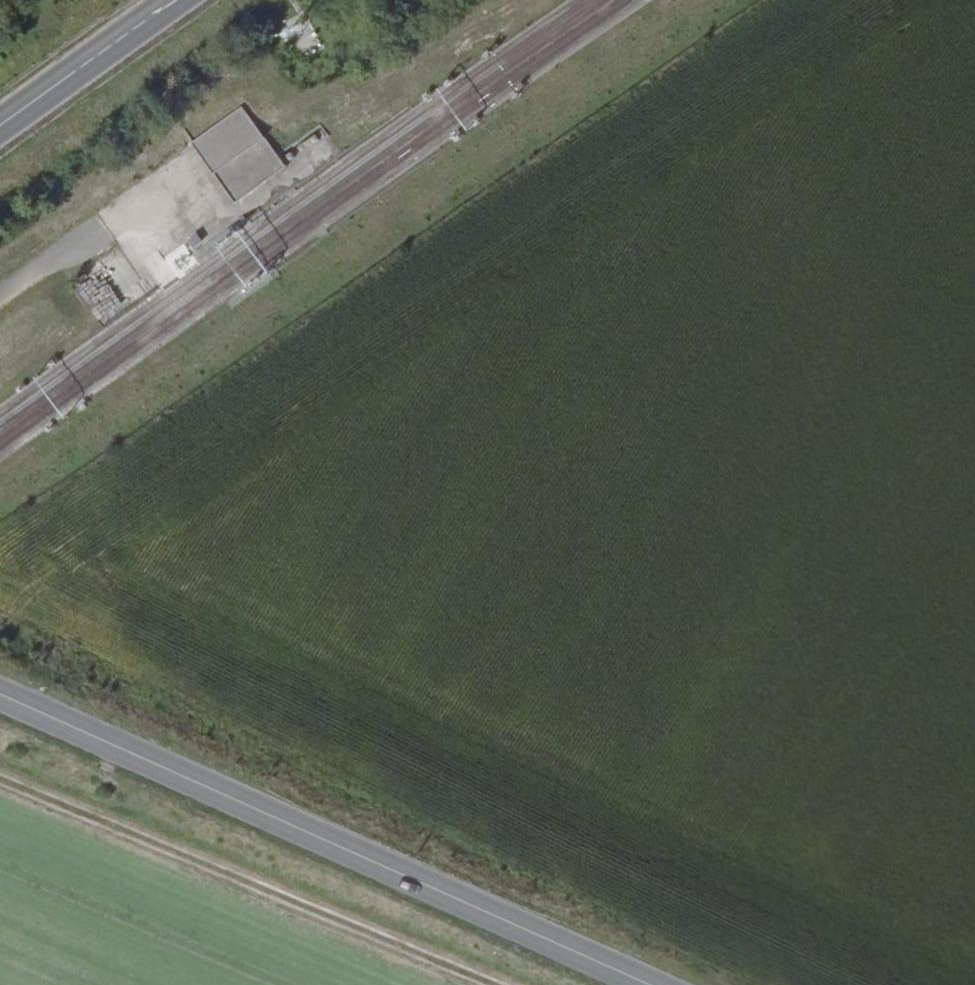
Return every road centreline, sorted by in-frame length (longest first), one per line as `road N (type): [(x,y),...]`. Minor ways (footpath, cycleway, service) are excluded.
road 1 (tertiary): [(658,984),(0,696)]
road 2 (track): [(0,779),(496,984)]
road 3 (secondary): [(0,128),(172,0)]

